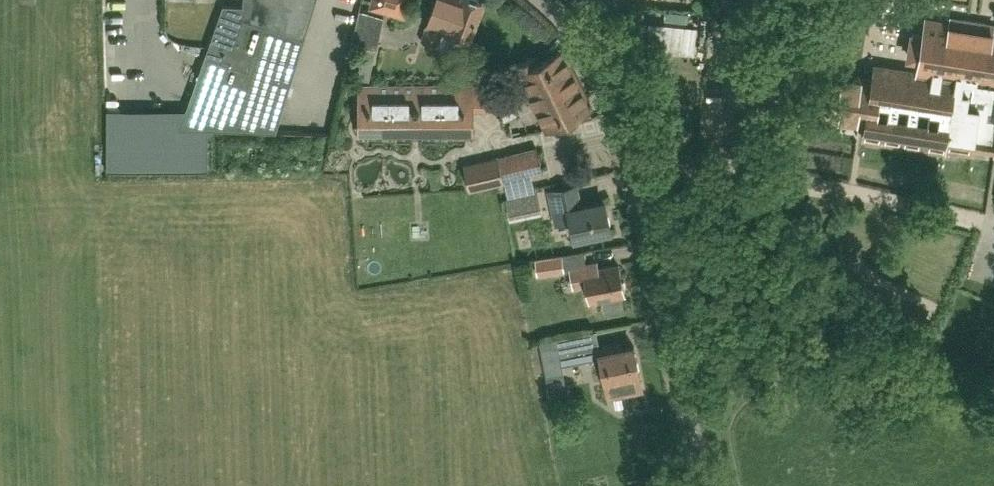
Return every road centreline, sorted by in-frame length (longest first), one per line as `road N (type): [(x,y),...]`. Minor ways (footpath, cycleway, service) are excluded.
road 1 (tertiary): [(703,485),(615,90),(542,0)]

